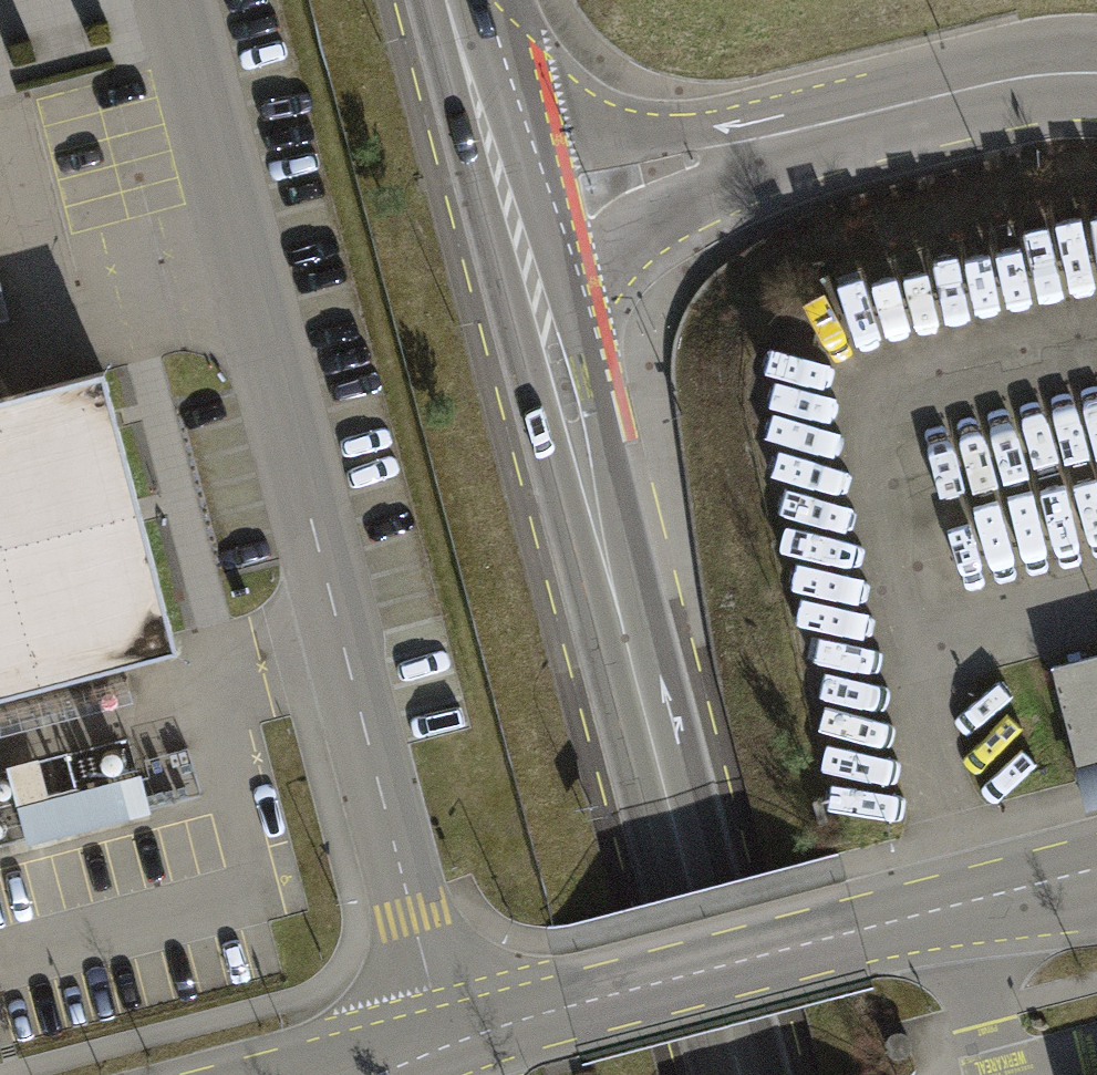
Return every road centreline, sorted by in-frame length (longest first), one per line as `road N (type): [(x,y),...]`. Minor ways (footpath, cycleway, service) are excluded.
road 1 (residential): [(175,0),(444,1044)]
road 2 (secondary): [(512,195),(741,1074)]
road 3 (secondary): [(444,1044),(1096,872)]
road 4 (secondary): [(512,195),(1018,77),(1096,72)]
road 5 (secondary): [(461,0),(512,195)]

